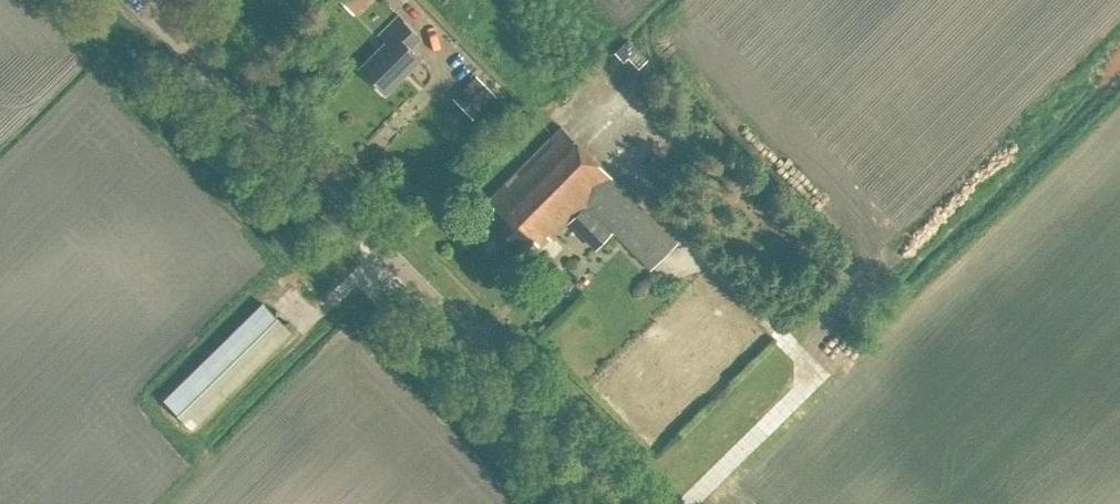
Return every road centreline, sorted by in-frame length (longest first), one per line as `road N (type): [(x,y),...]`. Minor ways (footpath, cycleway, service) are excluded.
road 1 (unclassified): [(635,503),(135,0)]

